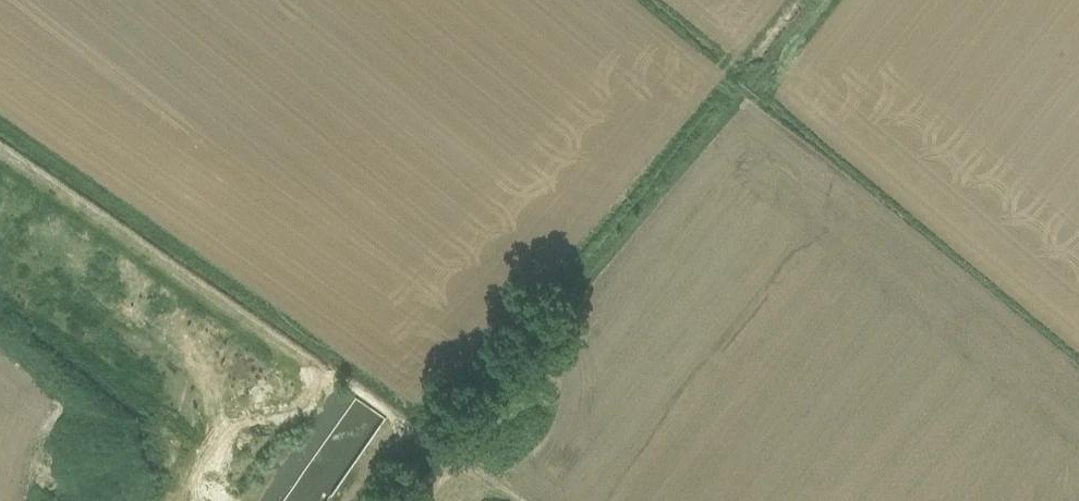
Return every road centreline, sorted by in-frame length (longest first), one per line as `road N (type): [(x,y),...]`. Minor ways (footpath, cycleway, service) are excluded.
road 1 (track): [(728,106),(415,500)]

